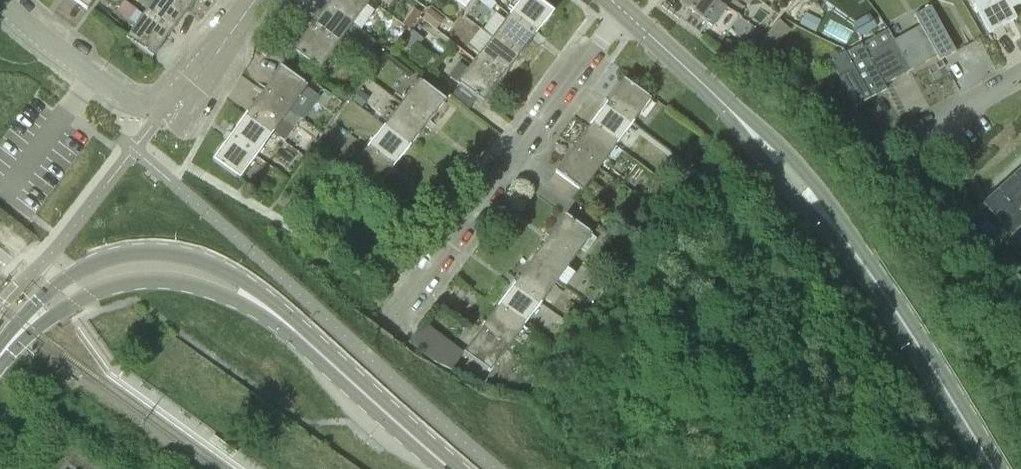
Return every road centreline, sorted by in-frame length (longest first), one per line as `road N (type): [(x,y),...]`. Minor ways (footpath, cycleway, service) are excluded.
road 1 (residential): [(993,468),(795,177),(623,11)]
road 2 (residential): [(389,325),(623,11)]
road 3 (residential): [(250,0),(157,118),(0,2)]
road 4 (primary): [(278,316),(244,281),(203,260),(125,252),(60,280),(18,321),(0,353)]
road 5 (primary): [(0,358),(82,298),(137,280),(210,288),(278,316)]
road 6 (primary): [(452,468),(278,316)]
road 7 (residential): [(910,144),(1020,75)]

